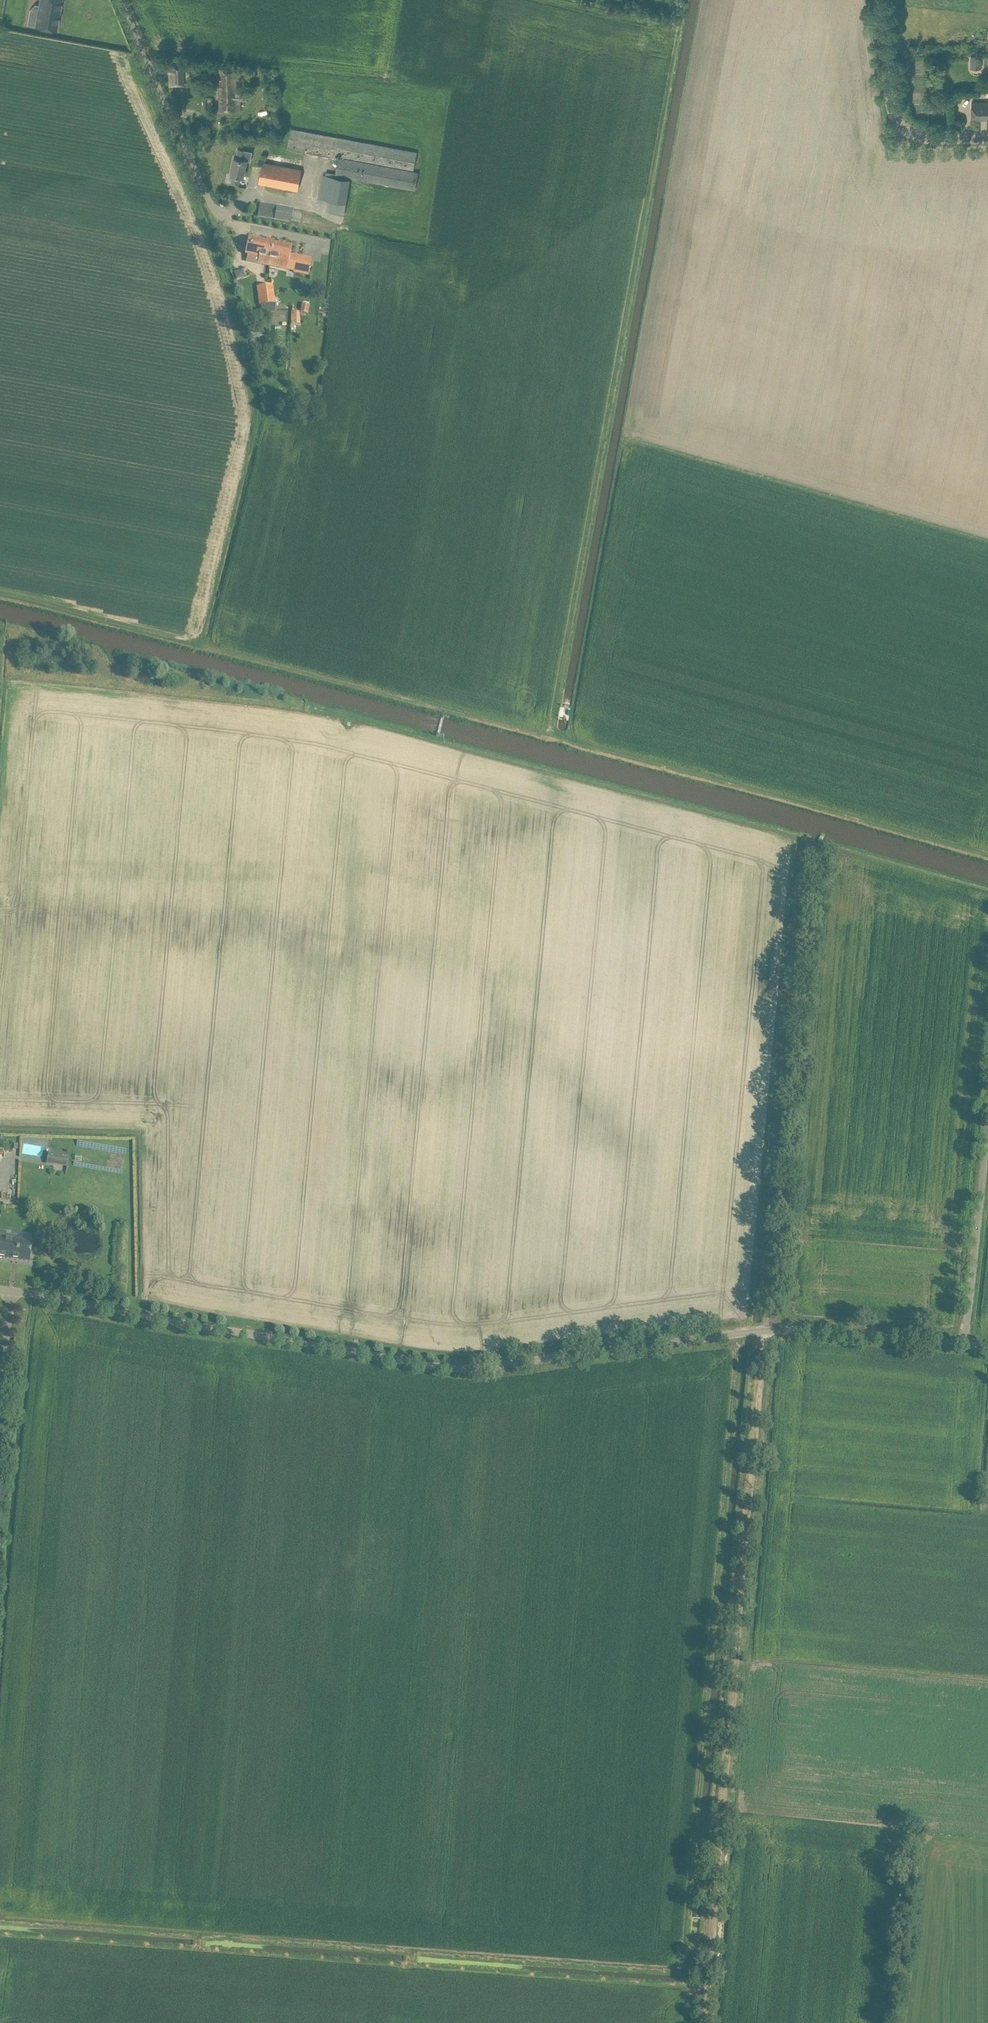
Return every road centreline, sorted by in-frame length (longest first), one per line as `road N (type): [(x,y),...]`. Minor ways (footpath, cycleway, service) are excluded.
road 1 (track): [(705,2022),(808,842)]
road 2 (unclassified): [(960,1343),(787,1328),(461,1368),(0,1289)]
road 3 (unclassified): [(960,1343),(987,1106)]
road 4 (tertiary): [(987,139),(928,139),(895,118),(877,0)]

